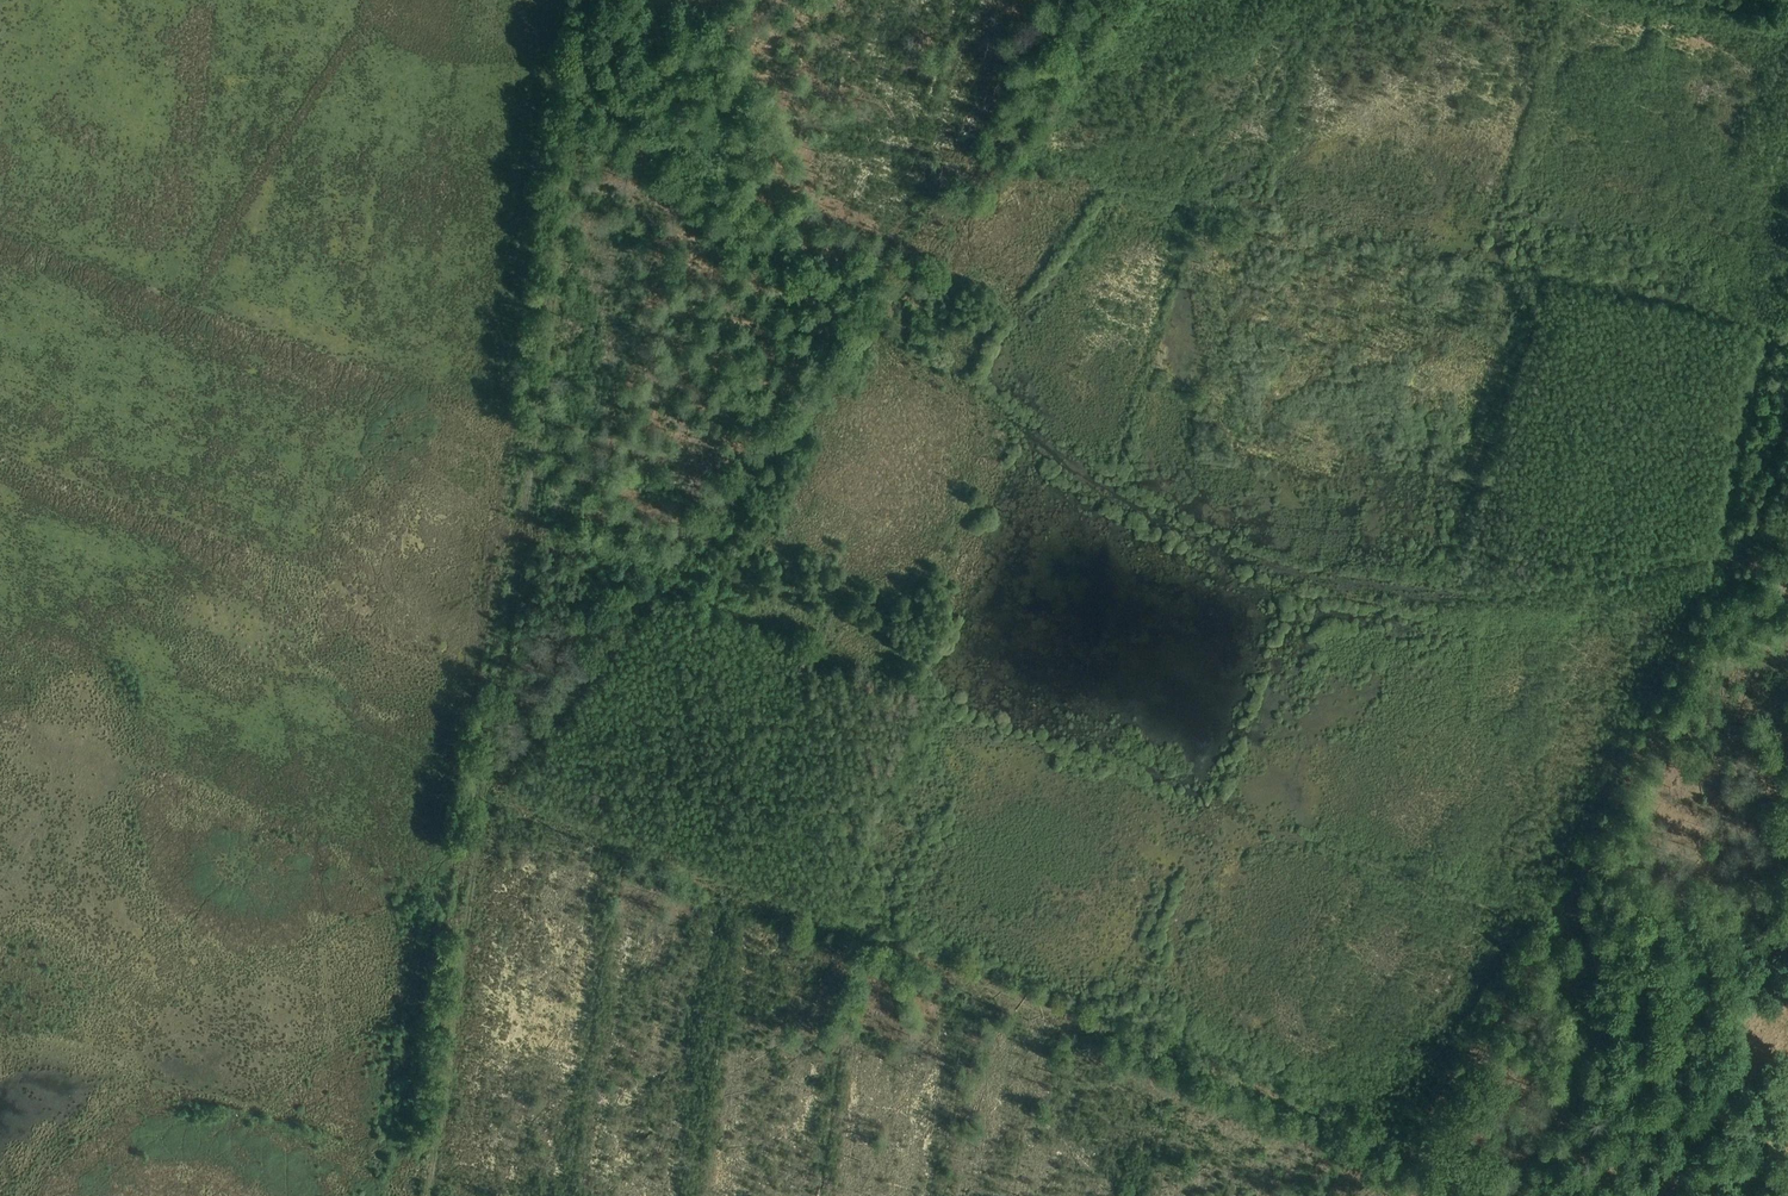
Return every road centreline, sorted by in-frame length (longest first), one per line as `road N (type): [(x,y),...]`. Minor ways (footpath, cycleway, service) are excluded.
road 1 (track): [(429,1195),(597,0)]
road 2 (track): [(1366,1195),(1427,1132),(1560,918),(1747,547),(1787,536)]
road 3 (track): [(1408,1150),(1559,1195)]

